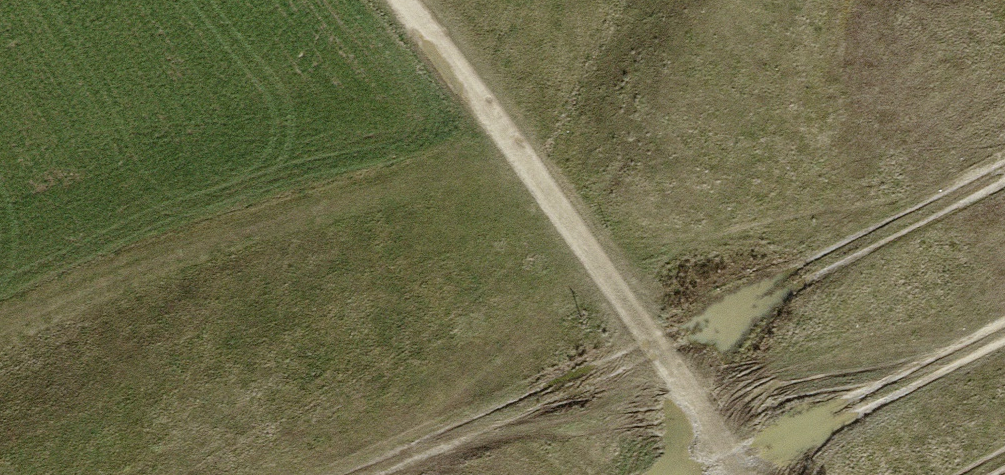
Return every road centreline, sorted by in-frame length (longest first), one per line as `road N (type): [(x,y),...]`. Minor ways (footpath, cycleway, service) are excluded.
road 1 (track): [(735,474),(495,119),(396,0)]
road 2 (track): [(386,474),(656,359)]

